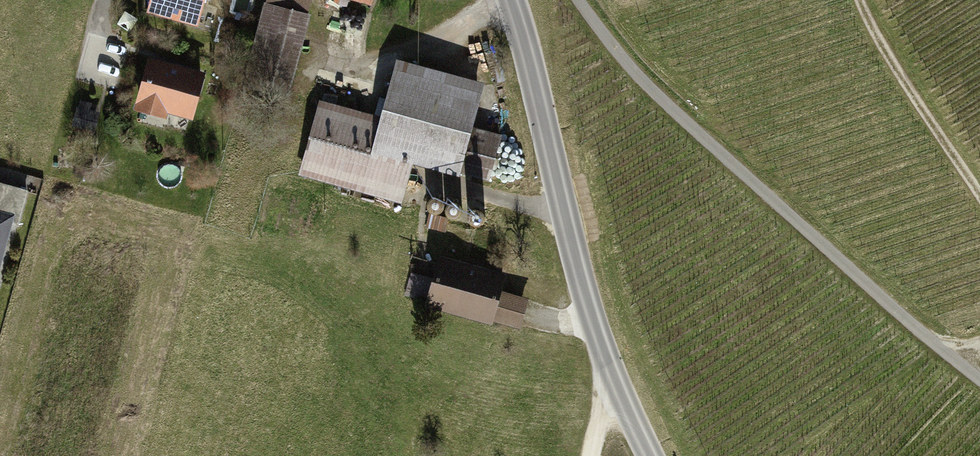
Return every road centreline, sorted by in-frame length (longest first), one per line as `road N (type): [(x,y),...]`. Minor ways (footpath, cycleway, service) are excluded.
road 1 (track): [(579,0),(699,133),(979,379)]
road 2 (tertiary): [(513,0),(613,374),(652,455)]
road 3 (track): [(979,196),(860,0)]

